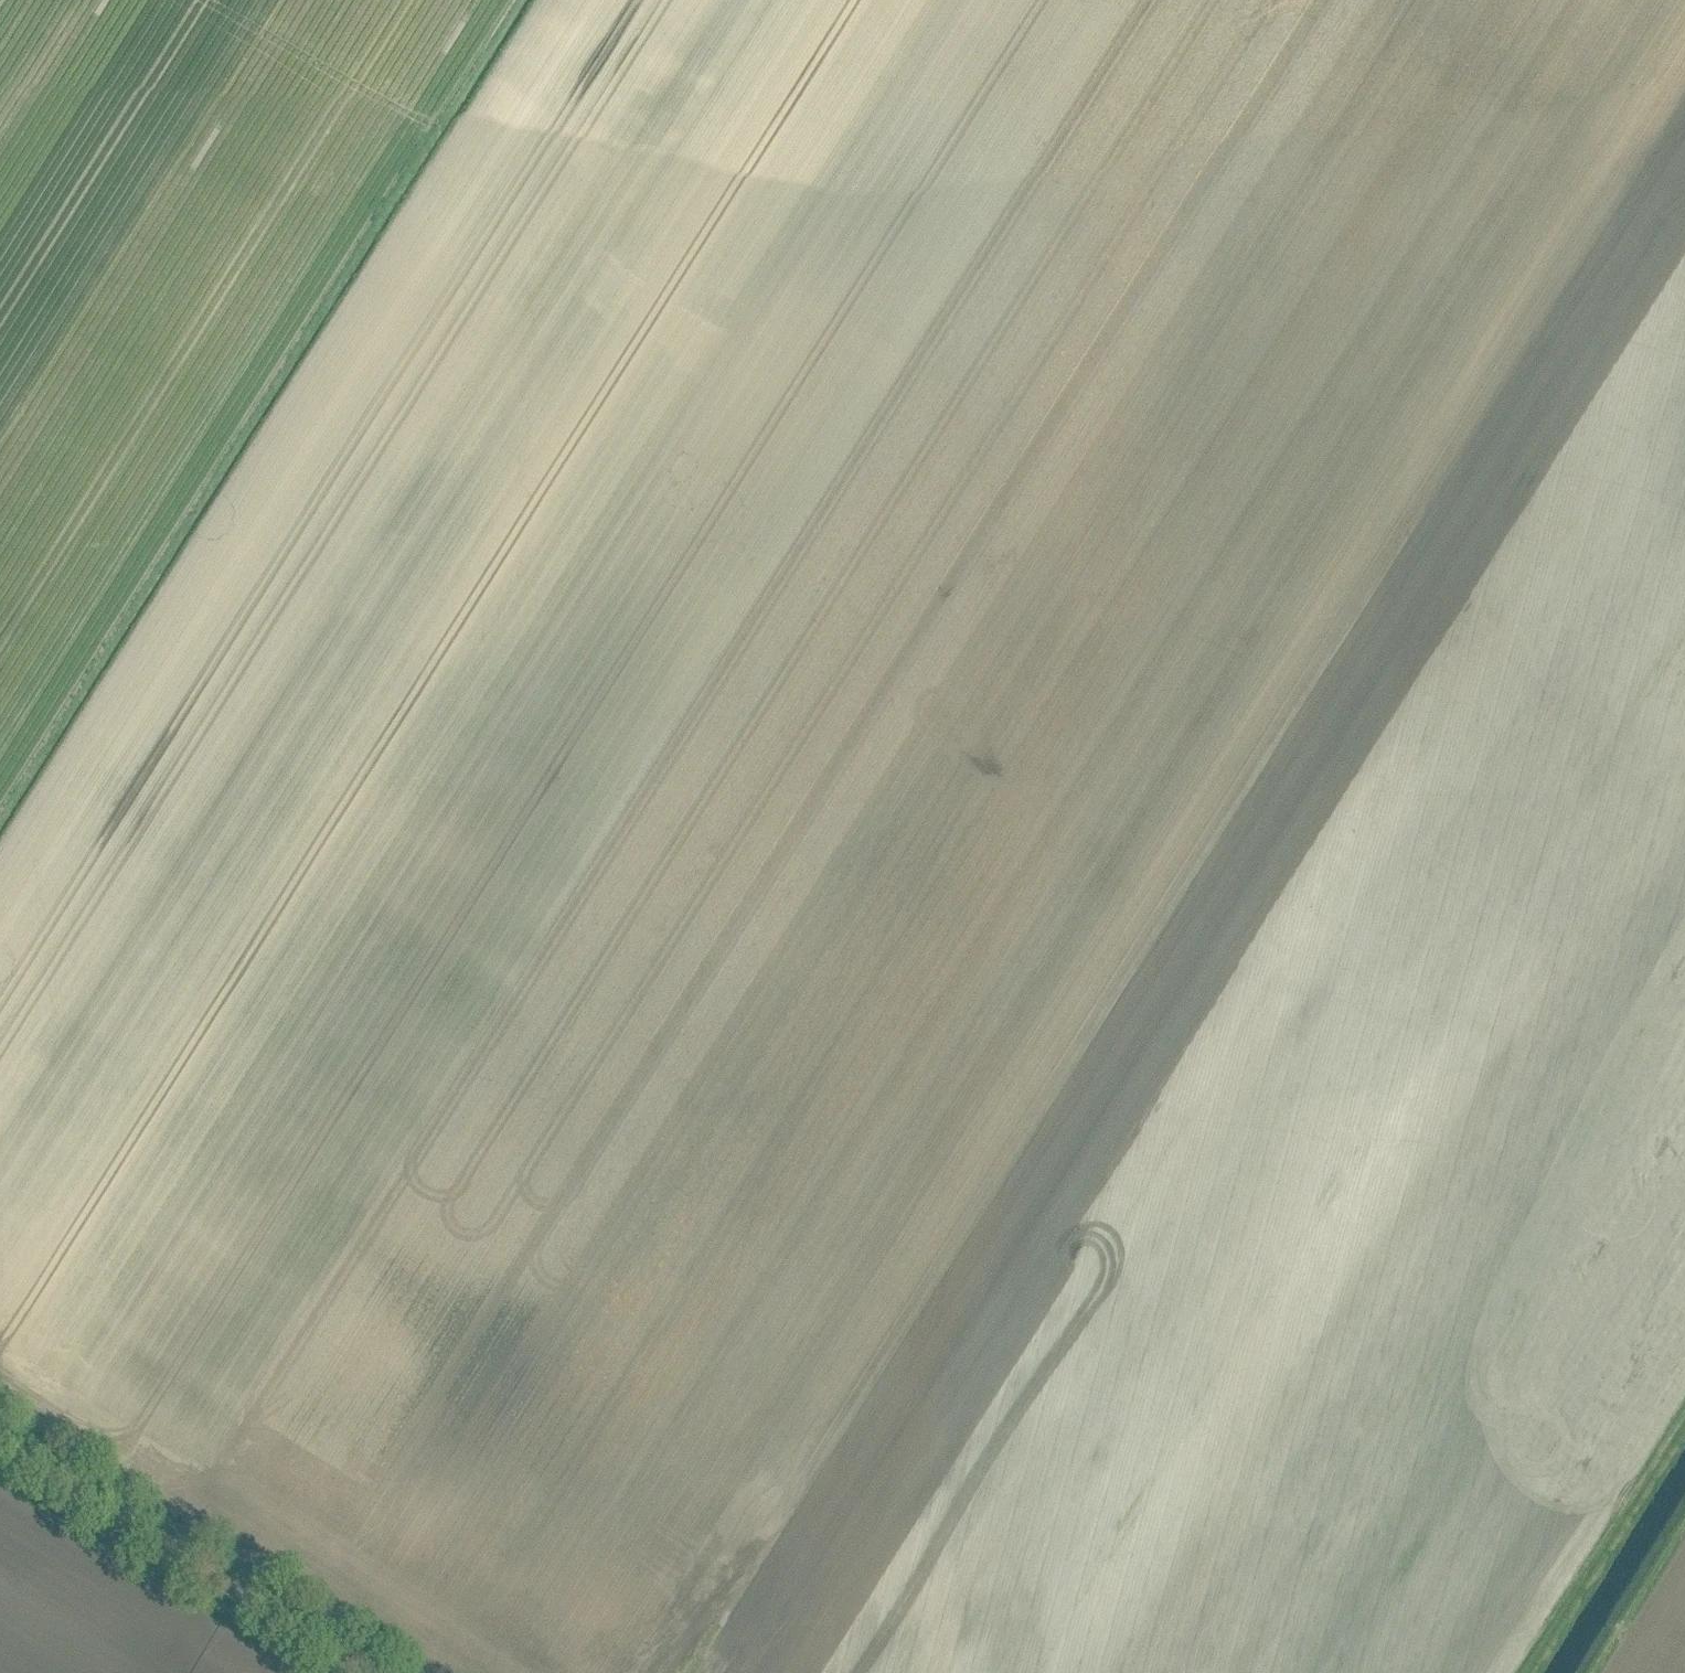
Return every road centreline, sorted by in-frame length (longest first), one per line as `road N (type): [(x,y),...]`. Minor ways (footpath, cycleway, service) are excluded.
road 1 (unclassified): [(363,1672),(0,1443)]

